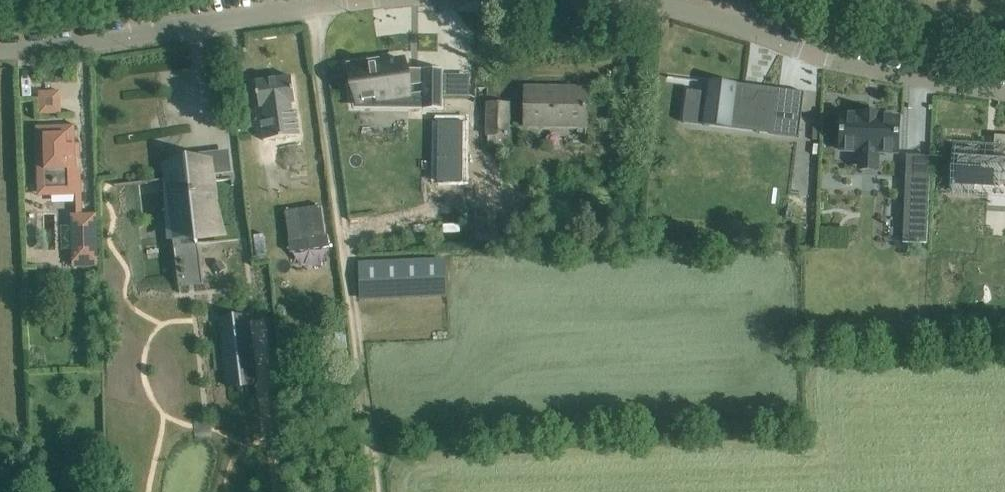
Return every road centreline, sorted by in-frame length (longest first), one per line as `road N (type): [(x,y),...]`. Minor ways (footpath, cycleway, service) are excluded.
road 1 (track): [(366,491),(325,10)]
road 2 (residential): [(643,0),(1004,83)]
road 3 (residential): [(325,10),(0,49)]

